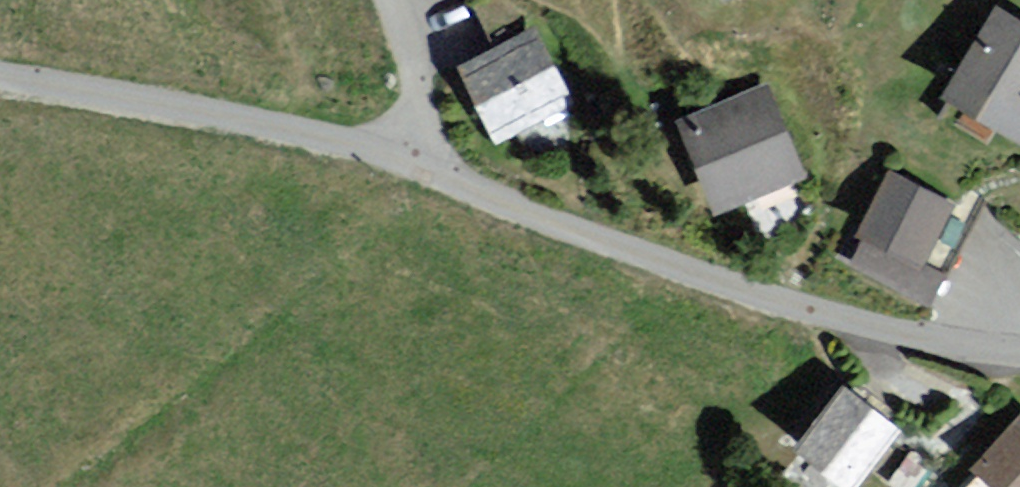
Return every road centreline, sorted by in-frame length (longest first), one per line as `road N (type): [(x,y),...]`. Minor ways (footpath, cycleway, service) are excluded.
road 1 (residential): [(1019,353),(852,326),(647,268),(429,165)]
road 2 (residential): [(429,165),(382,143),(0,75)]
road 3 (residential): [(429,165),(377,0)]

